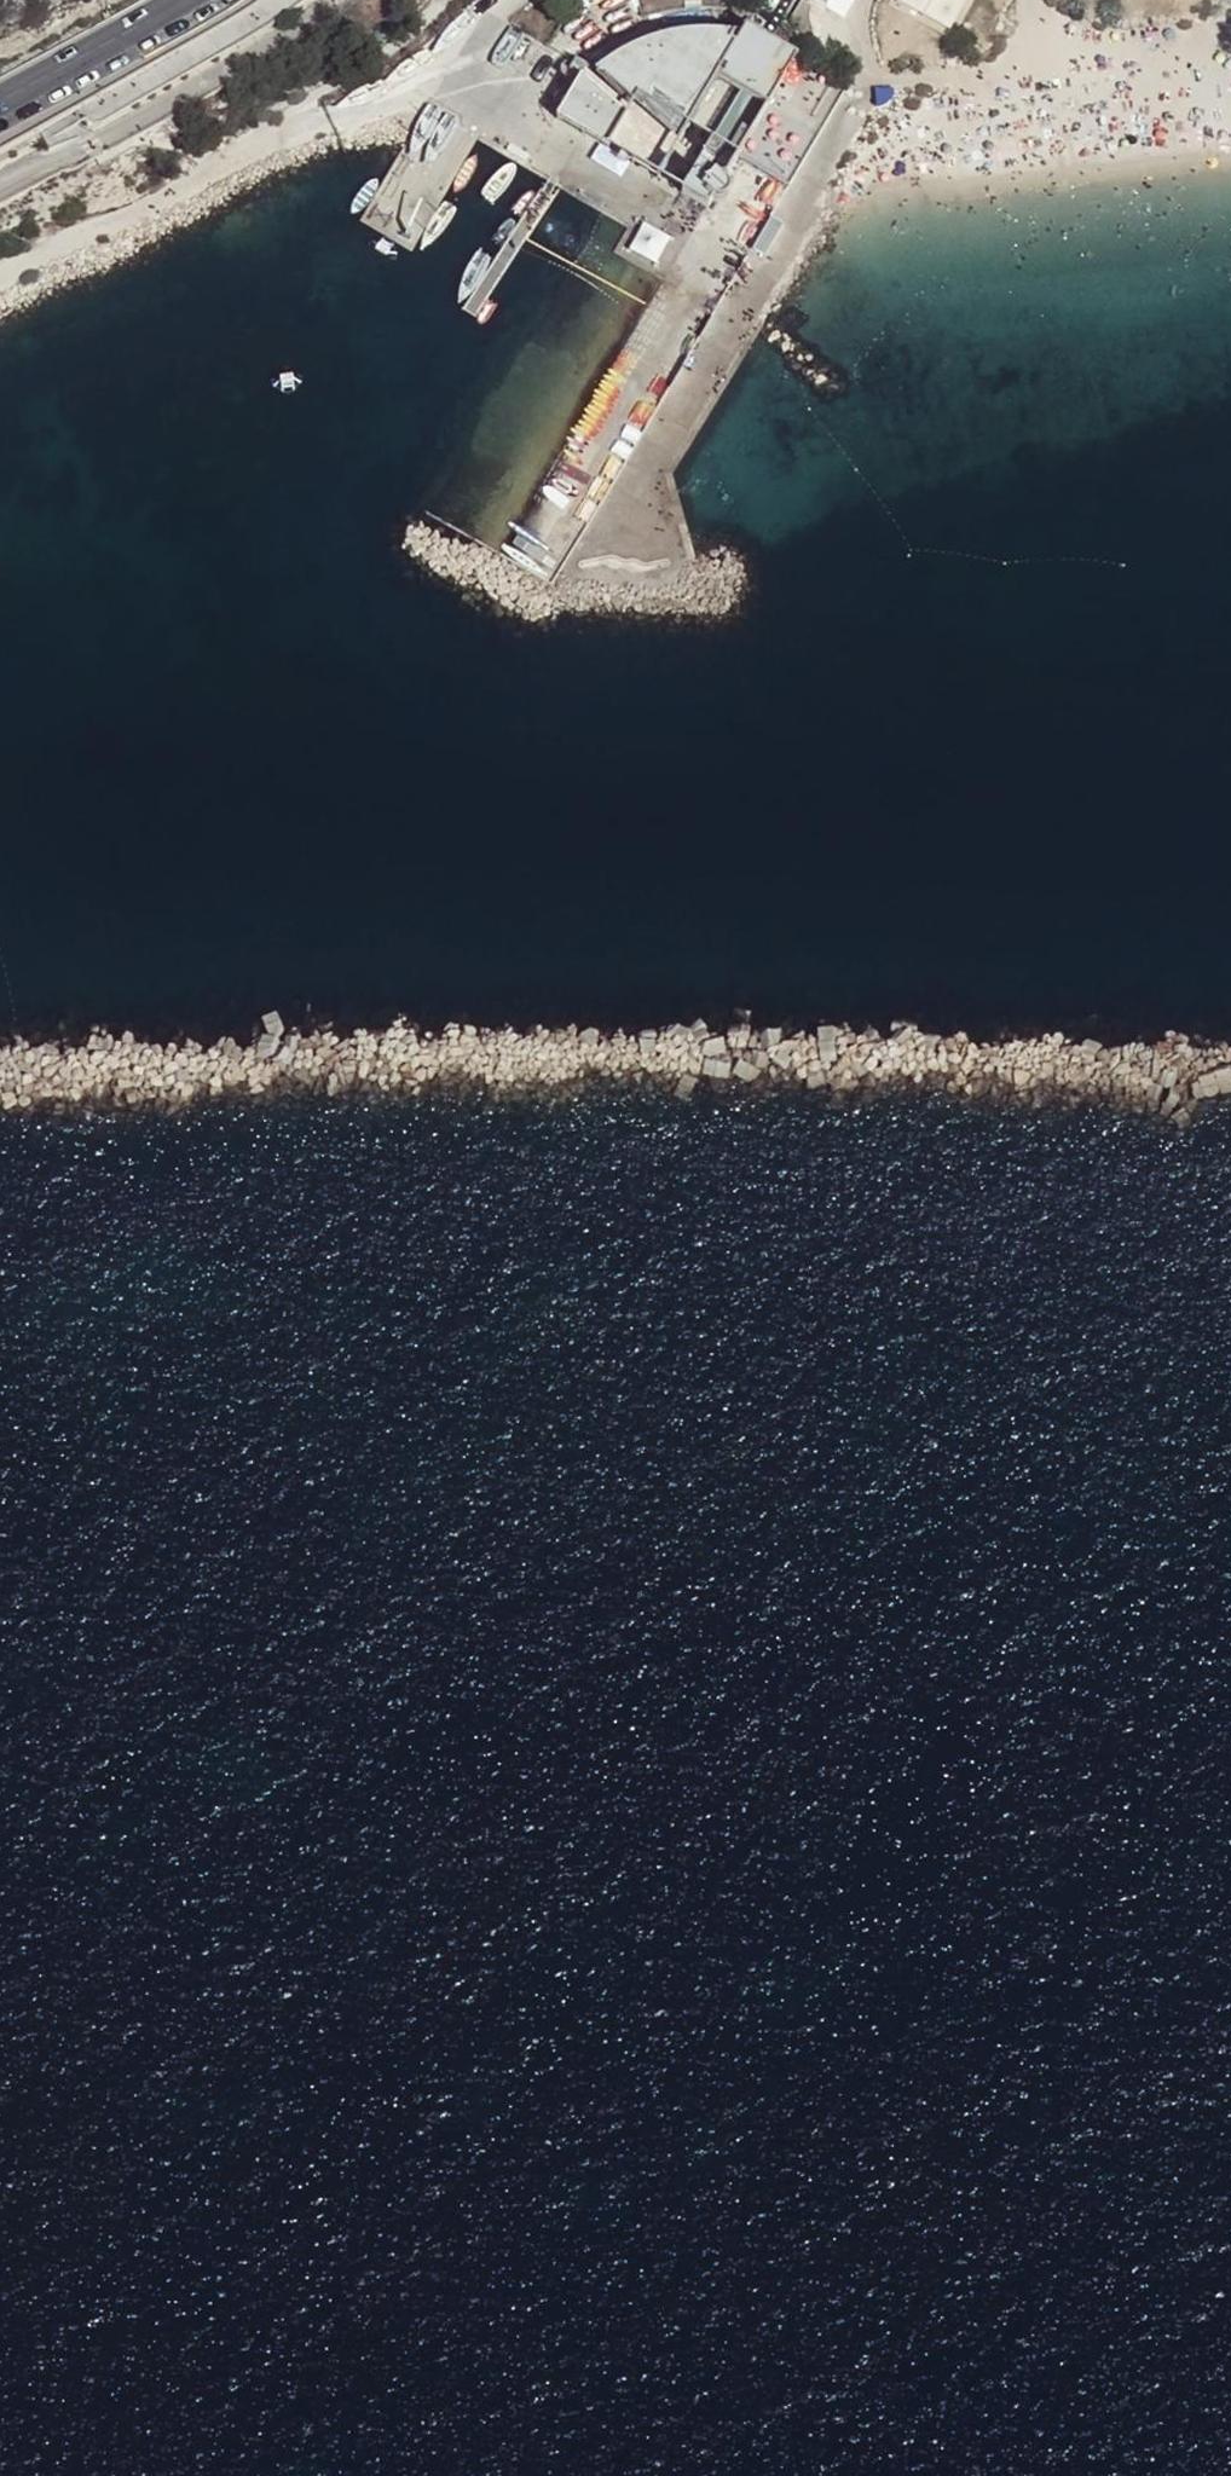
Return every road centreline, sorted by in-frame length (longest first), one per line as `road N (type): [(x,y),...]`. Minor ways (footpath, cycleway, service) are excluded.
road 1 (primary): [(0,101),(183,0)]

